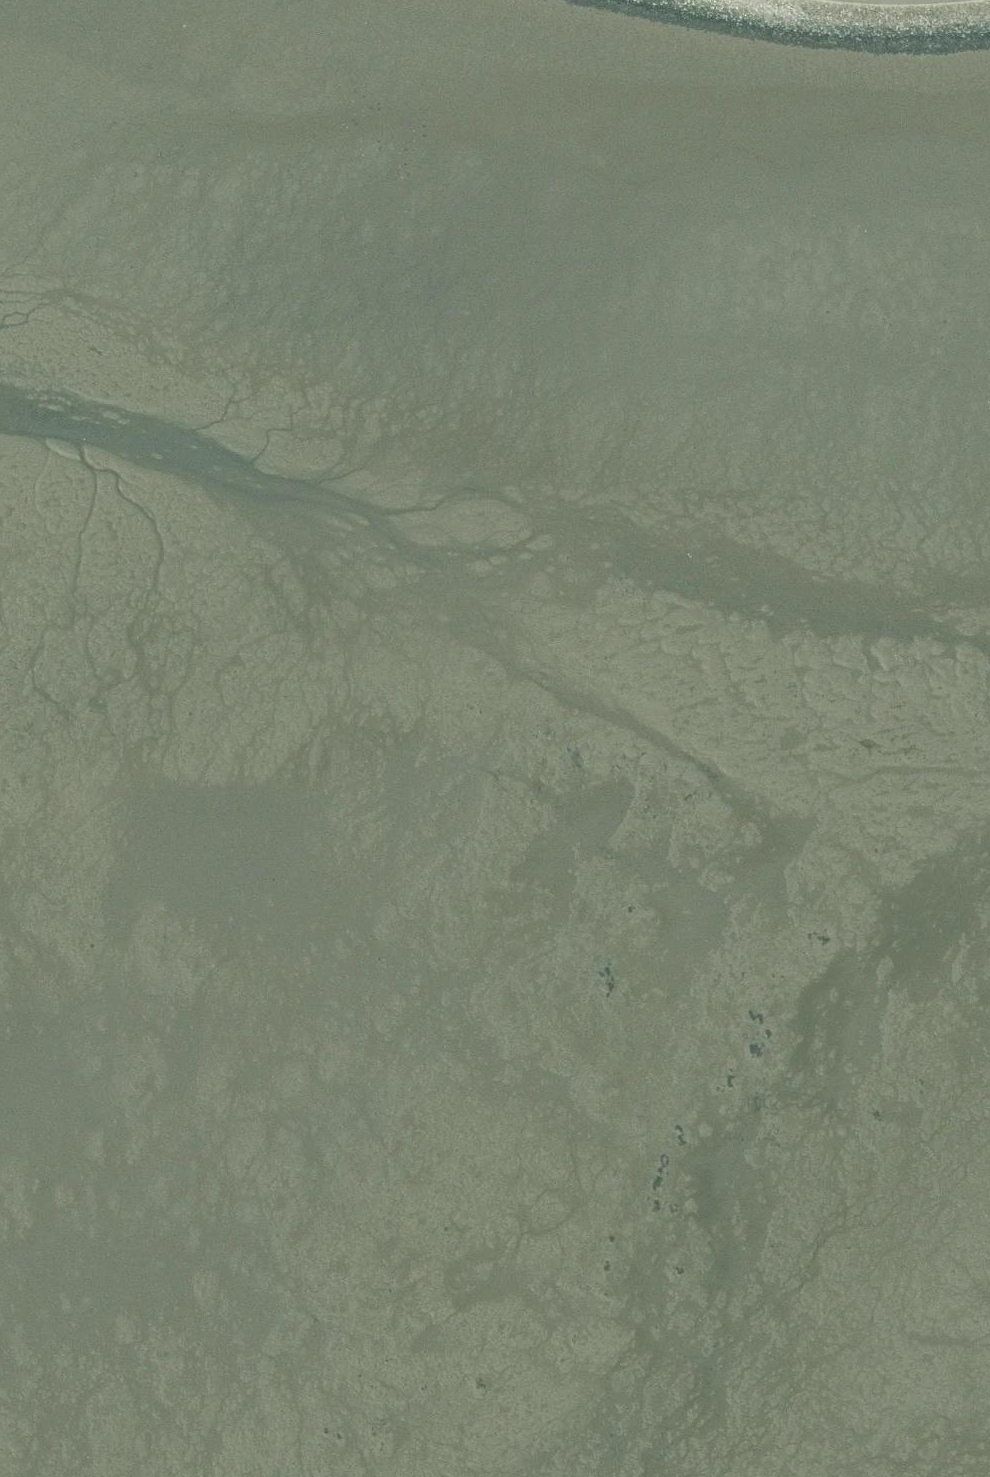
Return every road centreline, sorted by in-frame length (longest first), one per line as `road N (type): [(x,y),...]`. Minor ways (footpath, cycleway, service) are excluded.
road 1 (unclassified): [(793,0),(882,8),(989,2)]

